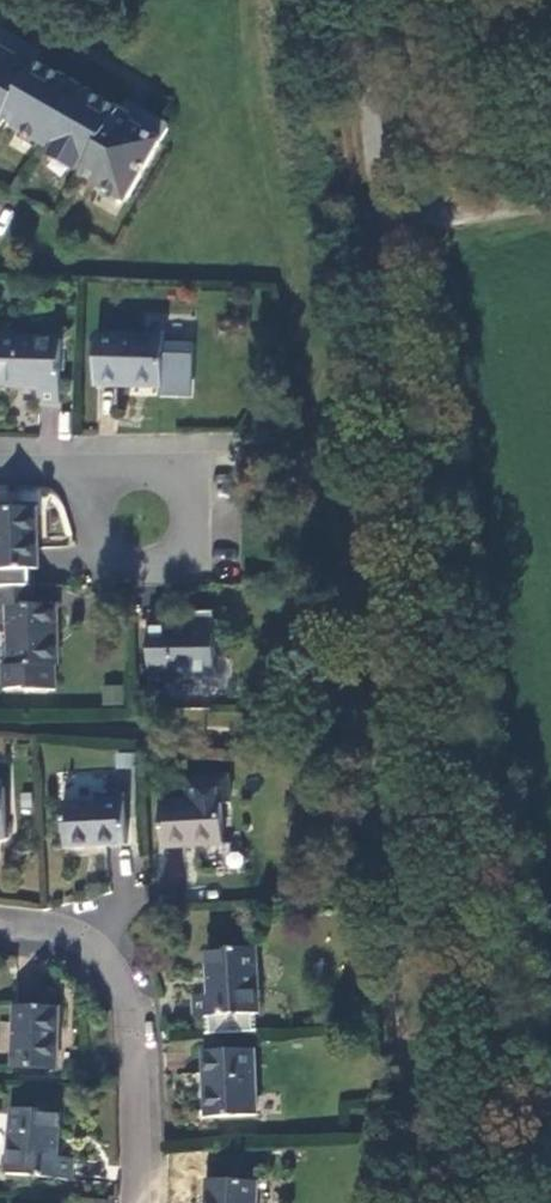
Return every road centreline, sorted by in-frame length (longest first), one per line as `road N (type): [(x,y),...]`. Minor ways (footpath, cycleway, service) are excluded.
road 1 (residential): [(137,1202),(135,976),(65,912),(0,910)]
road 2 (track): [(355,0),(387,218)]
road 3 (residential): [(165,567),(188,546),(195,516),(183,487),(163,473),(138,470),(115,478),(99,497)]
road 4 (track): [(387,218),(550,191)]
road 5 (residential): [(99,497),(93,527),(107,555),(134,570),(165,567)]

